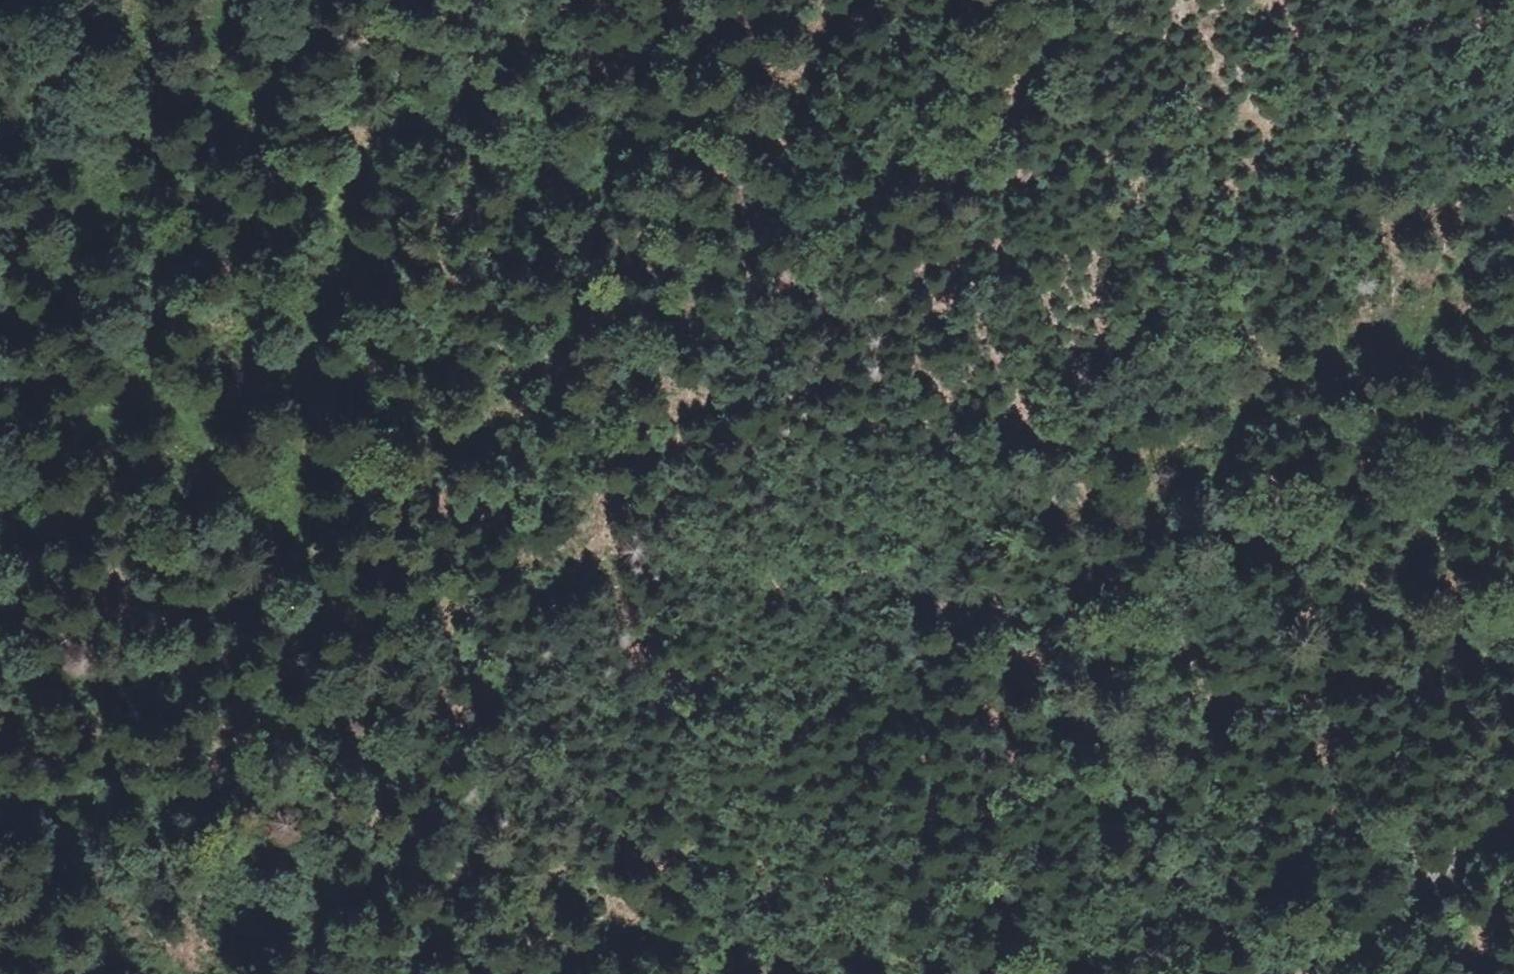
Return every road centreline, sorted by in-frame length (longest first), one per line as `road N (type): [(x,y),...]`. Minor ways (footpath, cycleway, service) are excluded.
road 1 (track): [(775,973),(755,953),(495,867),(313,576),(292,467),(324,226),(377,0)]
road 2 (track): [(1513,796),(1301,973)]

